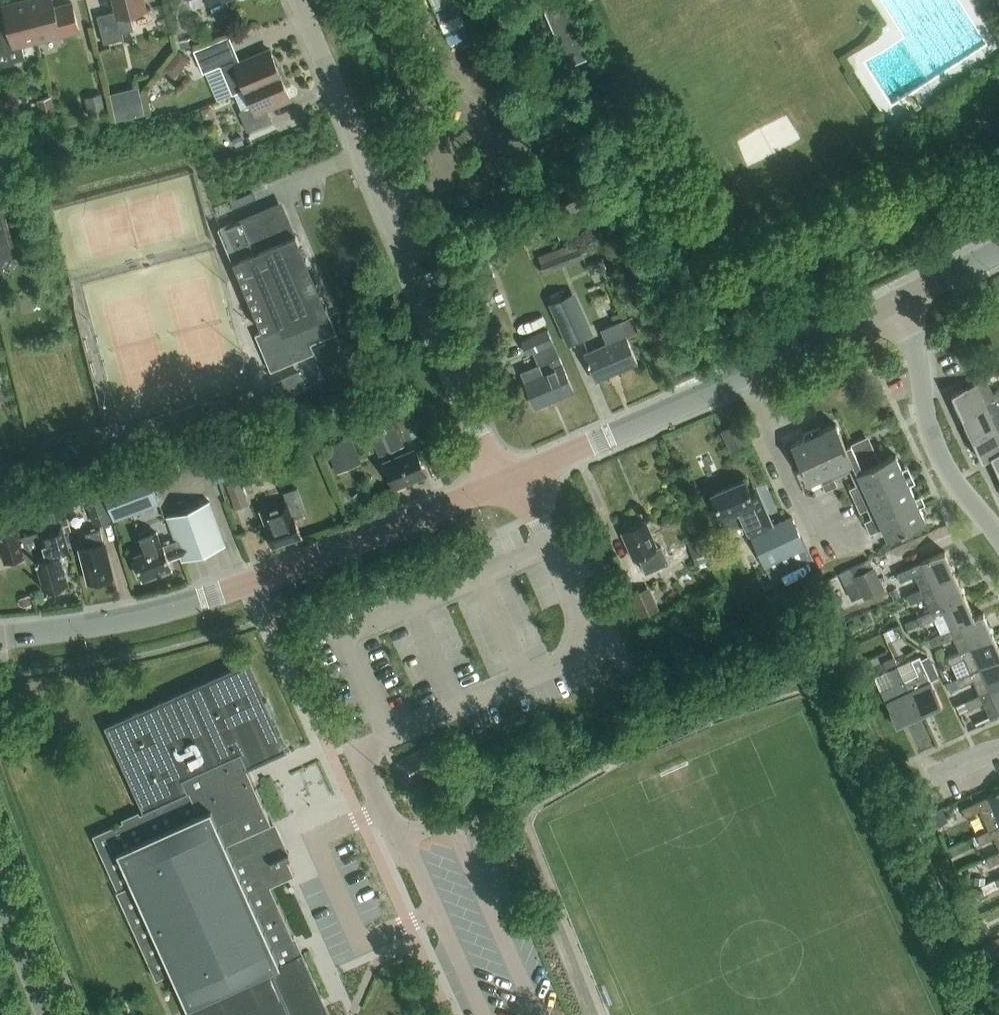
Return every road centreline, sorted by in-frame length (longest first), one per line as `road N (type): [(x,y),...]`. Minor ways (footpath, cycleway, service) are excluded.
road 1 (tertiary): [(0,637),(231,590),(502,483)]
road 2 (unclassified): [(502,483),(303,0)]
road 3 (tertiary): [(502,483),(897,304)]
road 4 (residential): [(998,536),(933,445),(918,351),(897,304)]
road 5 (residential): [(49,1014),(0,889)]

